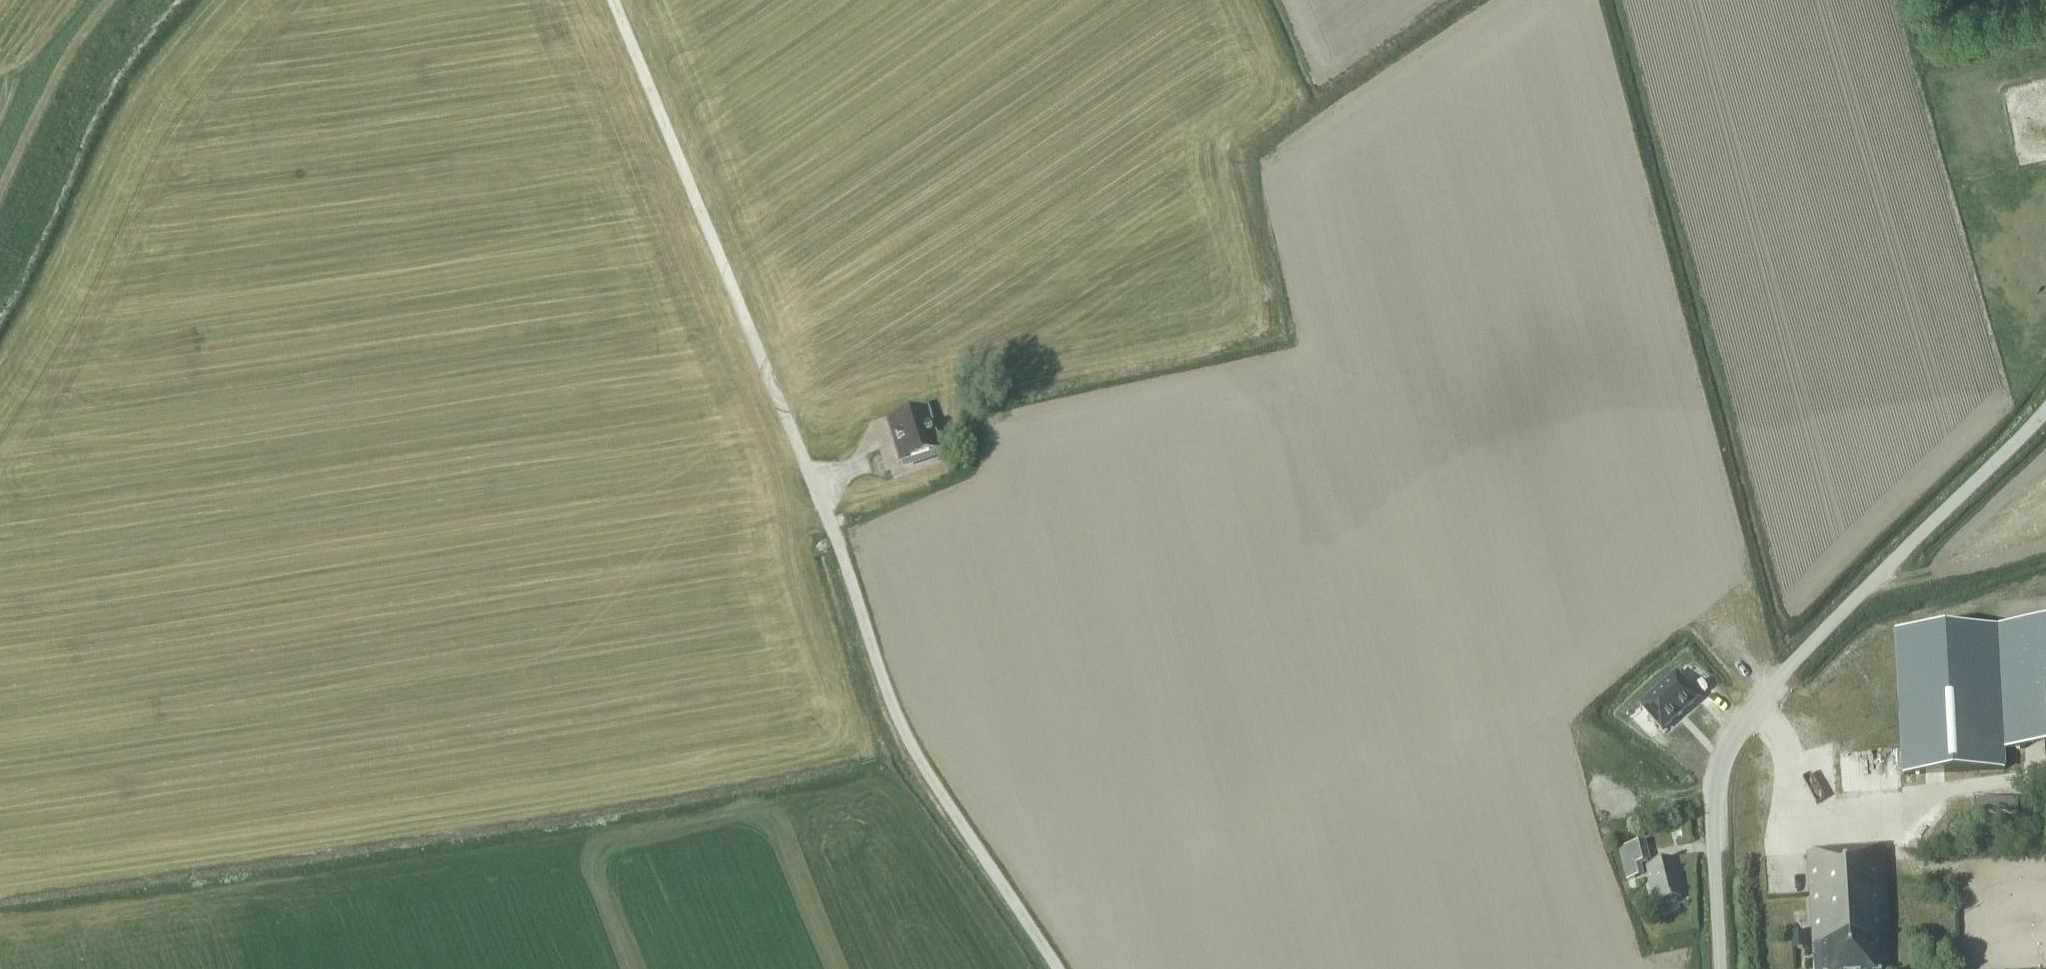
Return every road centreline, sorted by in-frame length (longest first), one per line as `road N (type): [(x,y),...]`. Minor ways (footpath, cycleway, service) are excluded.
road 1 (unclassified): [(1721,968),(1712,792),(1727,739),(2045,411)]
road 2 (track): [(805,463),(614,0)]

